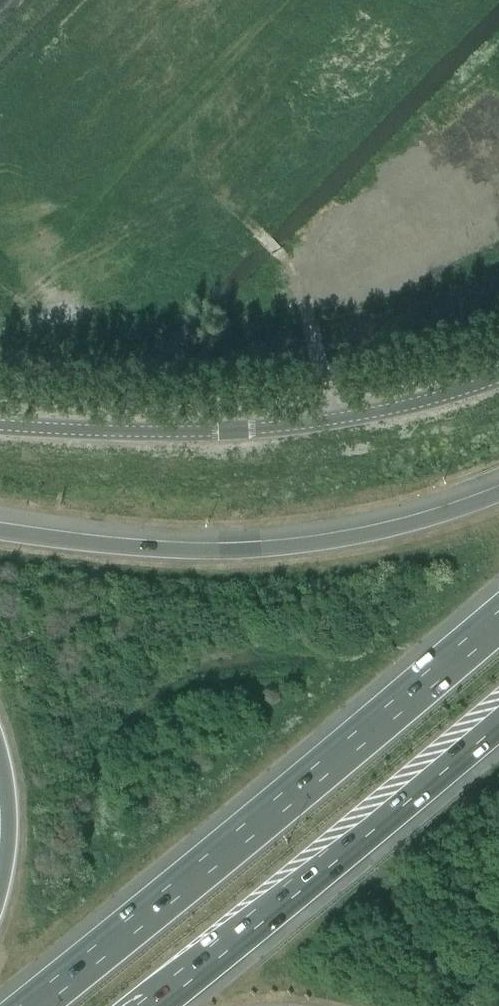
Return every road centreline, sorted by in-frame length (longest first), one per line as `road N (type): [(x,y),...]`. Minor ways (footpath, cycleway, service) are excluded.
road 1 (motorway): [(498,624),(36,1005)]
road 2 (motorway): [(498,499),(381,534),(274,553),(0,533)]
road 3 (unclassified): [(0,424),(251,430),(416,403),(498,377)]
road 4 (motorway): [(151,1005),(498,724)]
road 5 (track): [(327,420),(309,322),(285,259),(258,232)]
road 6 (motorway): [(0,753),(9,813),(0,900)]

